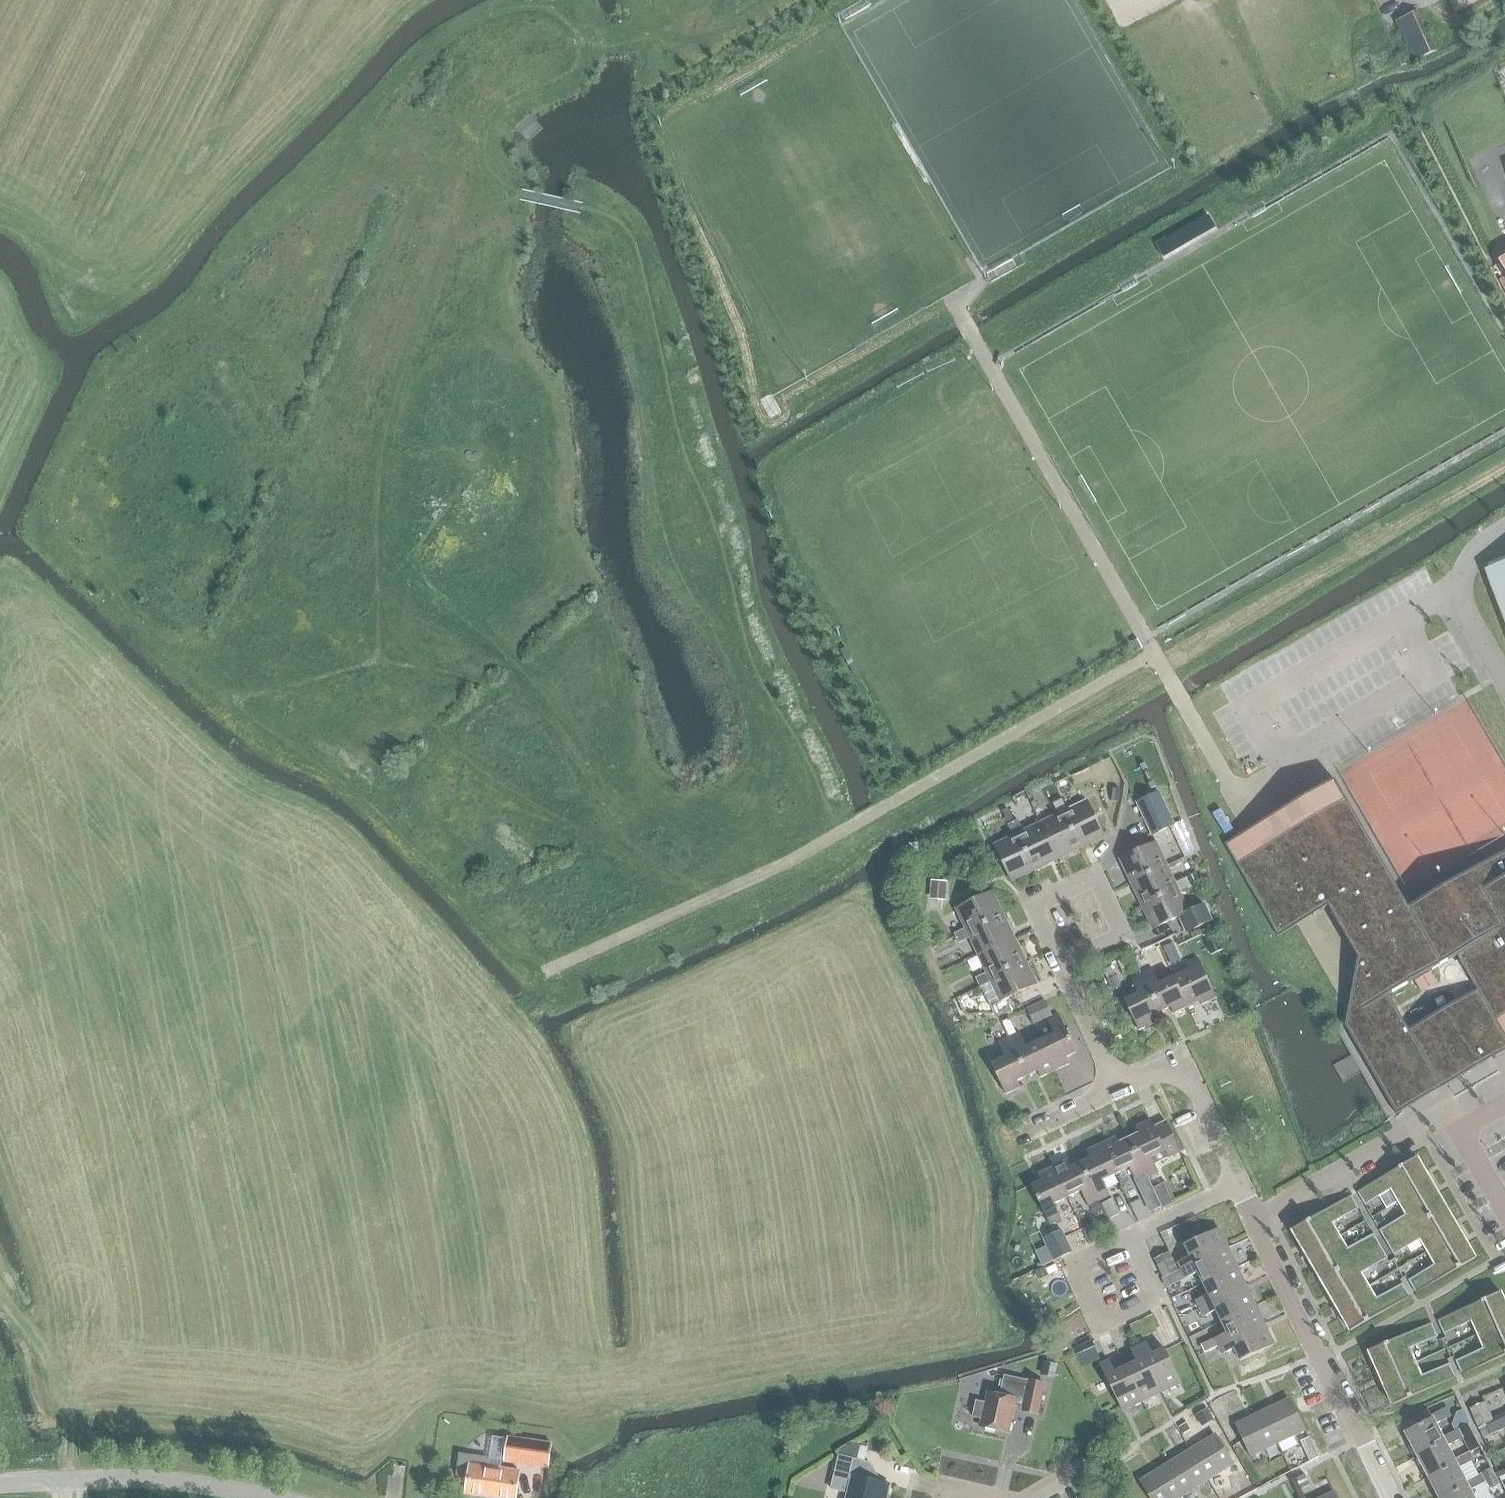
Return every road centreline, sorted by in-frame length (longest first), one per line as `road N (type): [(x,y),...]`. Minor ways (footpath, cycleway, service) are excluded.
road 1 (residential): [(1395,1497),(1254,1220)]
road 2 (tertiary): [(0,1485),(107,1479),(217,1486),(262,1497)]
road 3 (residential): [(1254,1220),(1453,1112),(1465,1130)]
road 4 (residential): [(1237,1183),(1193,1077),(1163,1069),(1117,1085)]
road 5 (residential): [(1062,961),(1036,903),(1096,876),(1122,934)]
road 6 (residential): [(1117,1085),(1062,961)]

